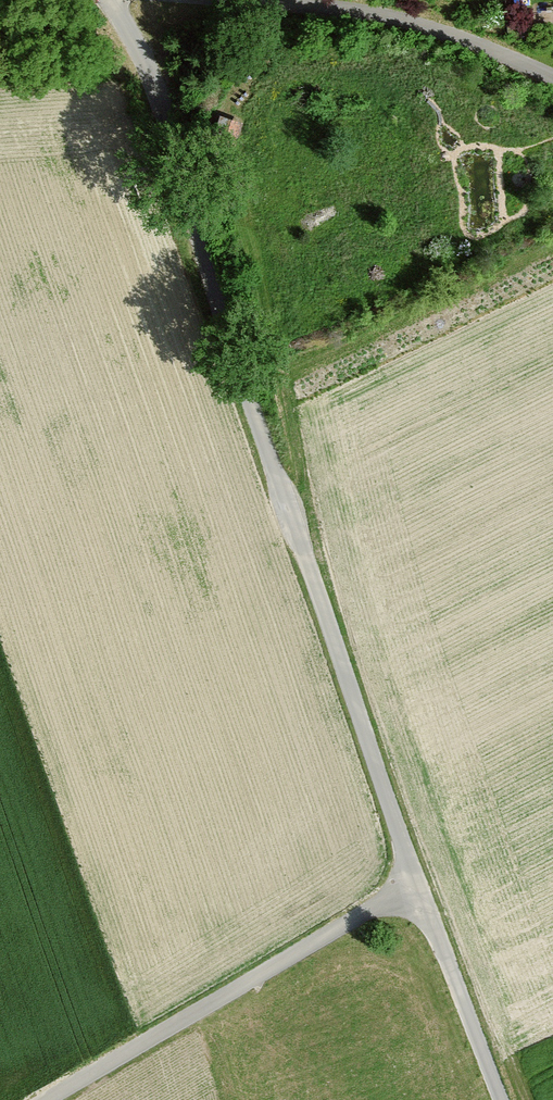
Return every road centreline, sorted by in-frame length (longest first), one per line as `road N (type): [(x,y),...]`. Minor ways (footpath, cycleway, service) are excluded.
road 1 (unclassified): [(105,0),(162,108),(248,394),(501,1099)]
road 2 (track): [(418,882),(47,1099)]
road 3 (track): [(250,0),(392,19),(552,78)]

